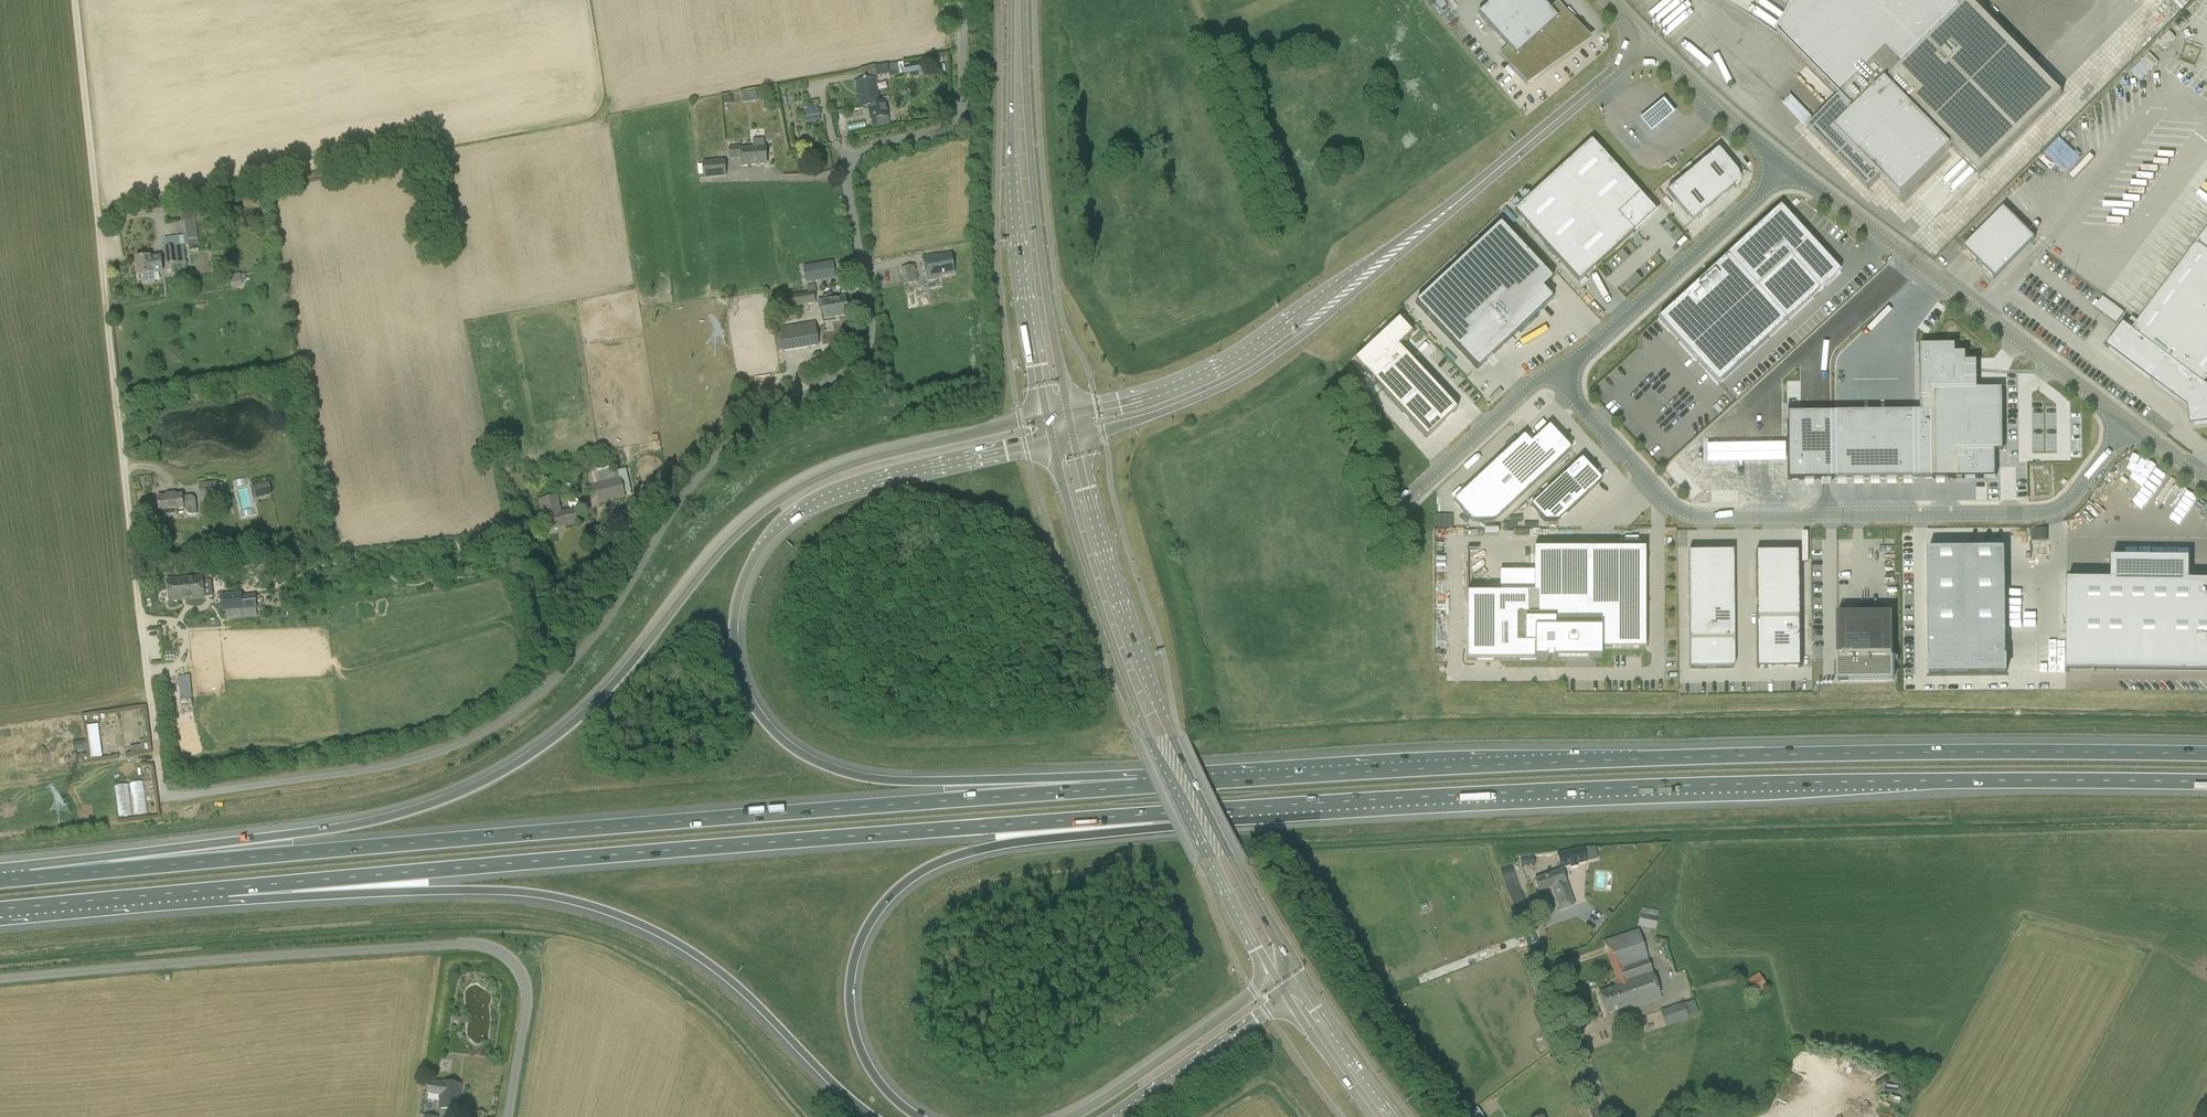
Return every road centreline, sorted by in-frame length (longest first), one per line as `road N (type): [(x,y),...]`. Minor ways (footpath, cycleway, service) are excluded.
road 1 (unclassified): [(164,797),(407,762),(460,747),(522,709),(577,652),(718,456),(756,424),(860,363),(871,328),(848,167),(865,150),(937,133),(958,117),(963,0)]
road 2 (motorway): [(1048,417),(890,458),(780,502),(719,557),(583,716),(459,796),(368,823),(150,851),(29,877)]
road 3 (motorway): [(1139,787),(730,813),(29,877)]
road 4 (motorway): [(2206,754),(2001,748),(1395,769),(1139,787)]
road 5 (motorway): [(225,888),(1243,808)]
road 6 (motorway): [(1243,808),(1633,788),(2206,783)]
road 7 (motorway): [(1139,787),(855,776),(792,748),(766,724),(737,667),(733,640),(744,581),(790,519),(845,491),(1052,439)]
road 8 (track): [(164,797),(75,0)]
road 9 (motorway): [(225,888),(534,893),(644,924),(740,987),(876,1116)]
road 10 (unclassified): [(508,1116),(527,991),(518,967),(481,945),(195,959),(0,980)]
road 11 (unclassified): [(1567,376),(1581,408),(1651,483),(1680,511),(1699,516),(2054,510),(2073,497),(2128,423)]
road 12 (motorway): [(918,1116),(878,1080),(852,1007),(869,928),(910,879),(1006,847),(1162,829),(1243,808)]
road 13 (secondary): [(1299,980),(1146,675),(1072,434)]
road 14 (secondary): [(1052,439),(1136,707),(1277,979)]
road 15 (unclassified): [(2128,423),(1786,165)]
road 16 (secondary): [(1010,0),(1015,206),(1048,417)]
road 17 (secondary): [(1067,414),(1032,179),(1023,0)]
road 18 (unclassified): [(1324,307),(1647,45)]
road 19 (unclassified): [(1786,165),(1567,376)]
road 20 (unclassified): [(1072,434),(1132,423),(1224,386),(1297,339),(1324,307)]
road 21 (unclassified): [(1324,307),(1225,364),(1067,414)]
road 22 (unclassified): [(1599,1116),(1507,869)]
road 23 (motorway): [(1277,979),(1072,1116)]
road 24 (motorway): [(0,911),(225,888)]
road 25 (unclassified): [(1401,506),(1534,383),(1567,376)]
road 26 (motorway): [(1112,1116),(1288,999)]
road 27 (unclassified): [(1786,165),(1647,45)]
road 28 (secondary): [(1397,1116),(1299,980)]
road 29 (track): [(1394,989),(1531,937)]
road 30 (secondary): [(1288,999),(1373,1116)]

